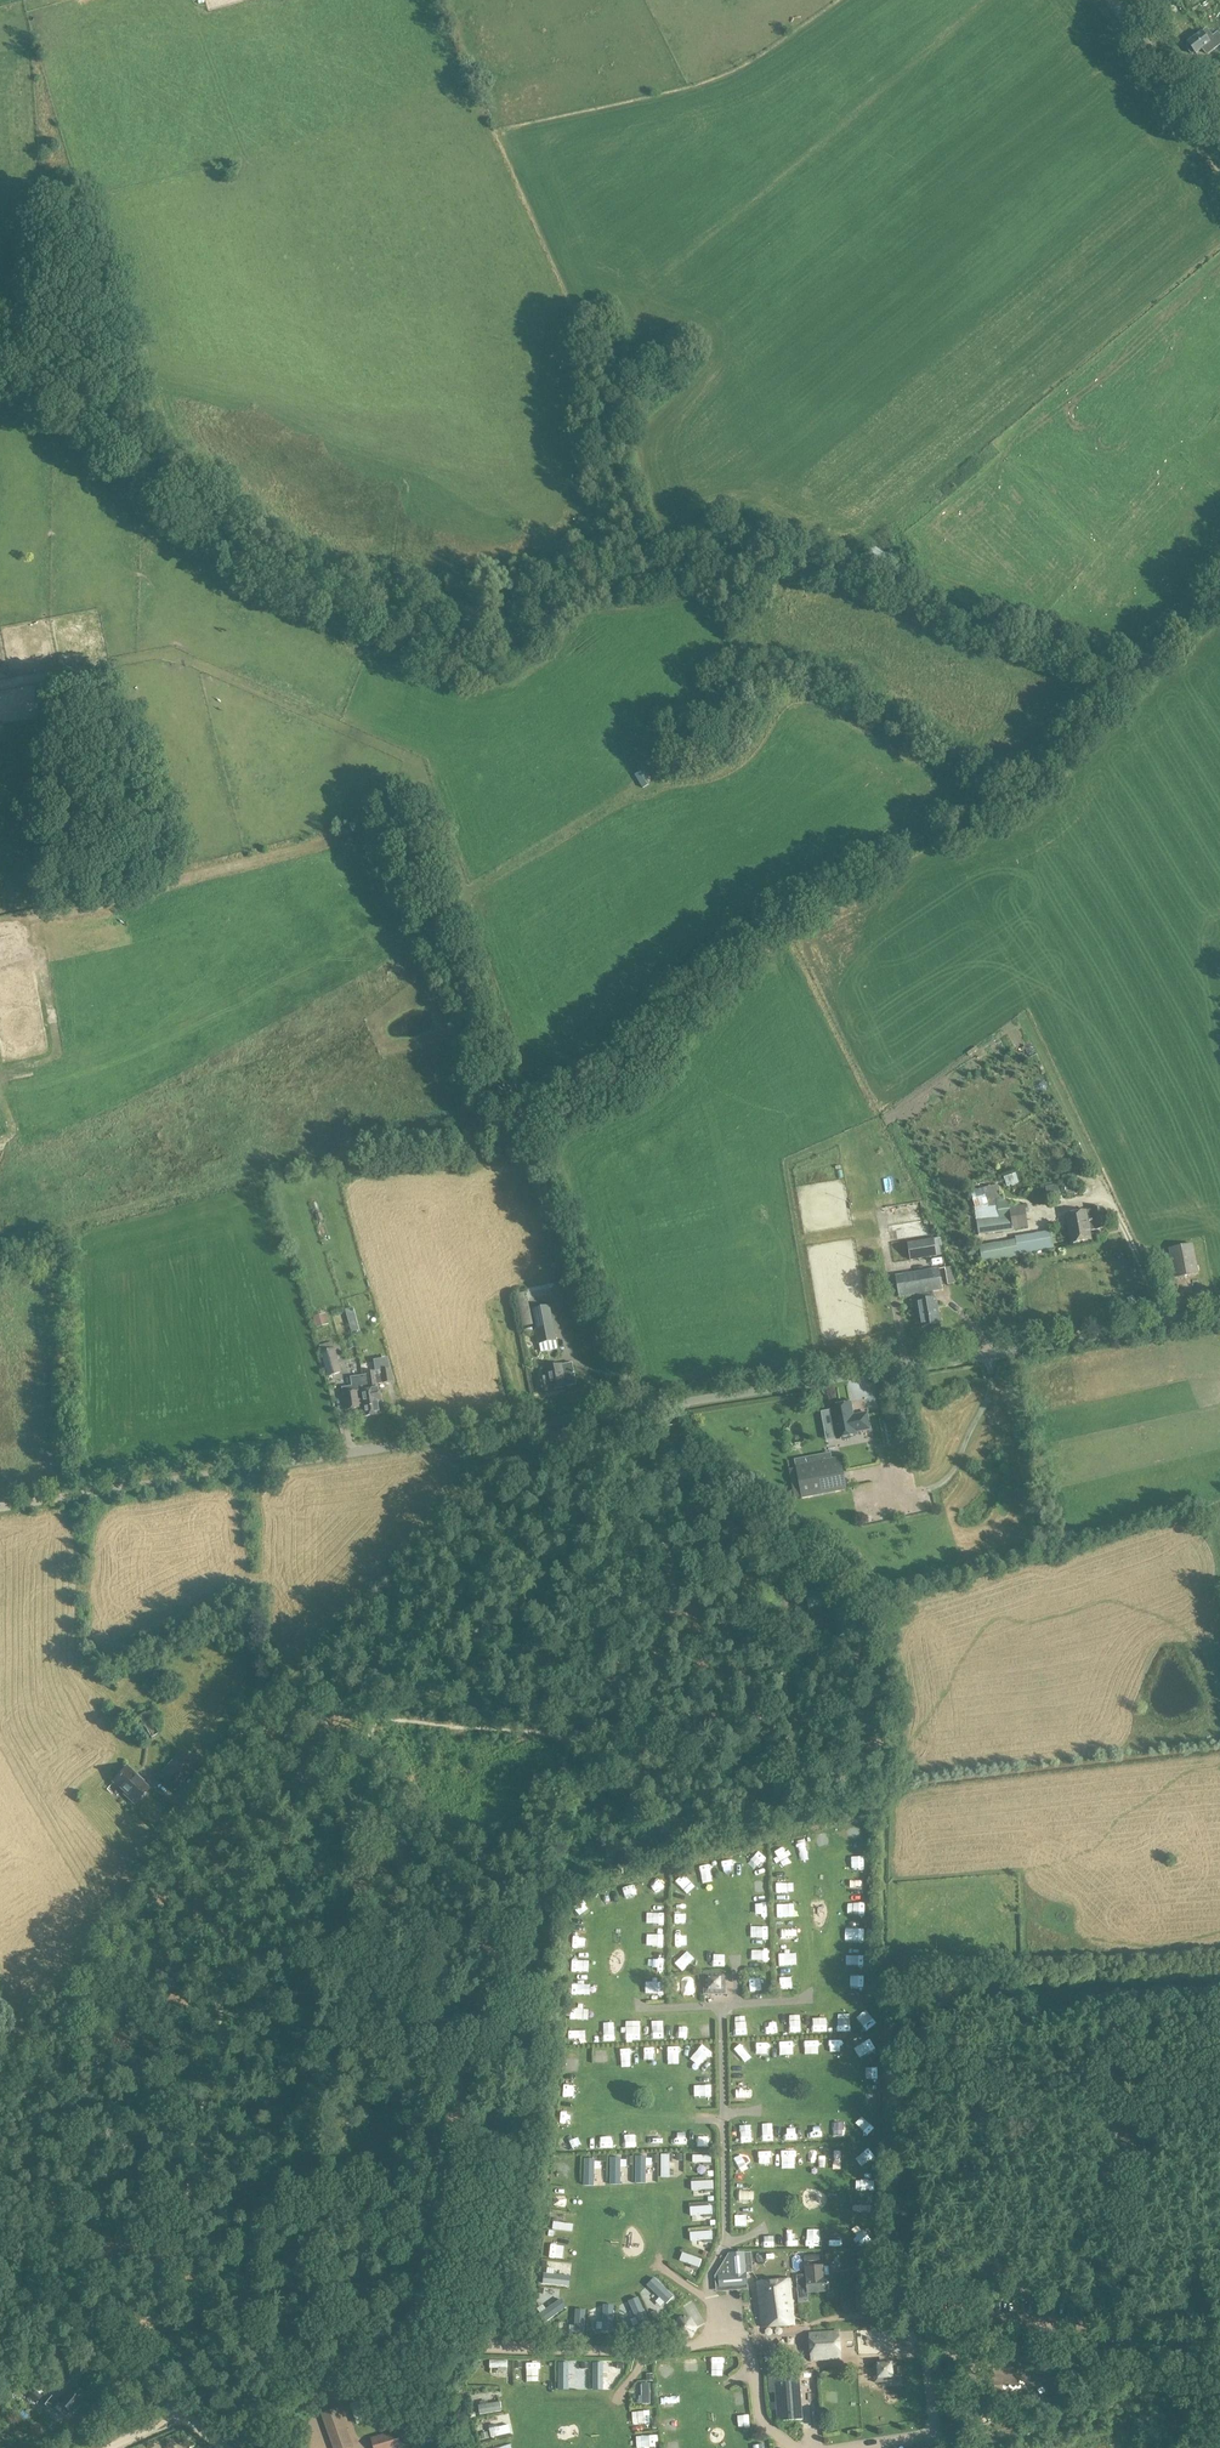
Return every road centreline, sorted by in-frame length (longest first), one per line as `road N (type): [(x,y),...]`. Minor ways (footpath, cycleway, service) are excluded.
road 1 (unclassified): [(0,1508),(1219,1319)]
road 2 (track): [(0,2096),(247,1723),(473,1506),(579,1428)]
road 3 (track): [(1133,2329),(1105,1996),(1219,1991)]
road 4 (track): [(1164,1328),(1027,1022)]
road 5 (unclassified): [(179,2412),(0,2266)]
road 6 (track): [(670,1427),(780,1554),(789,1597)]
road 7 (unclassified): [(1219,142),(1112,0)]

